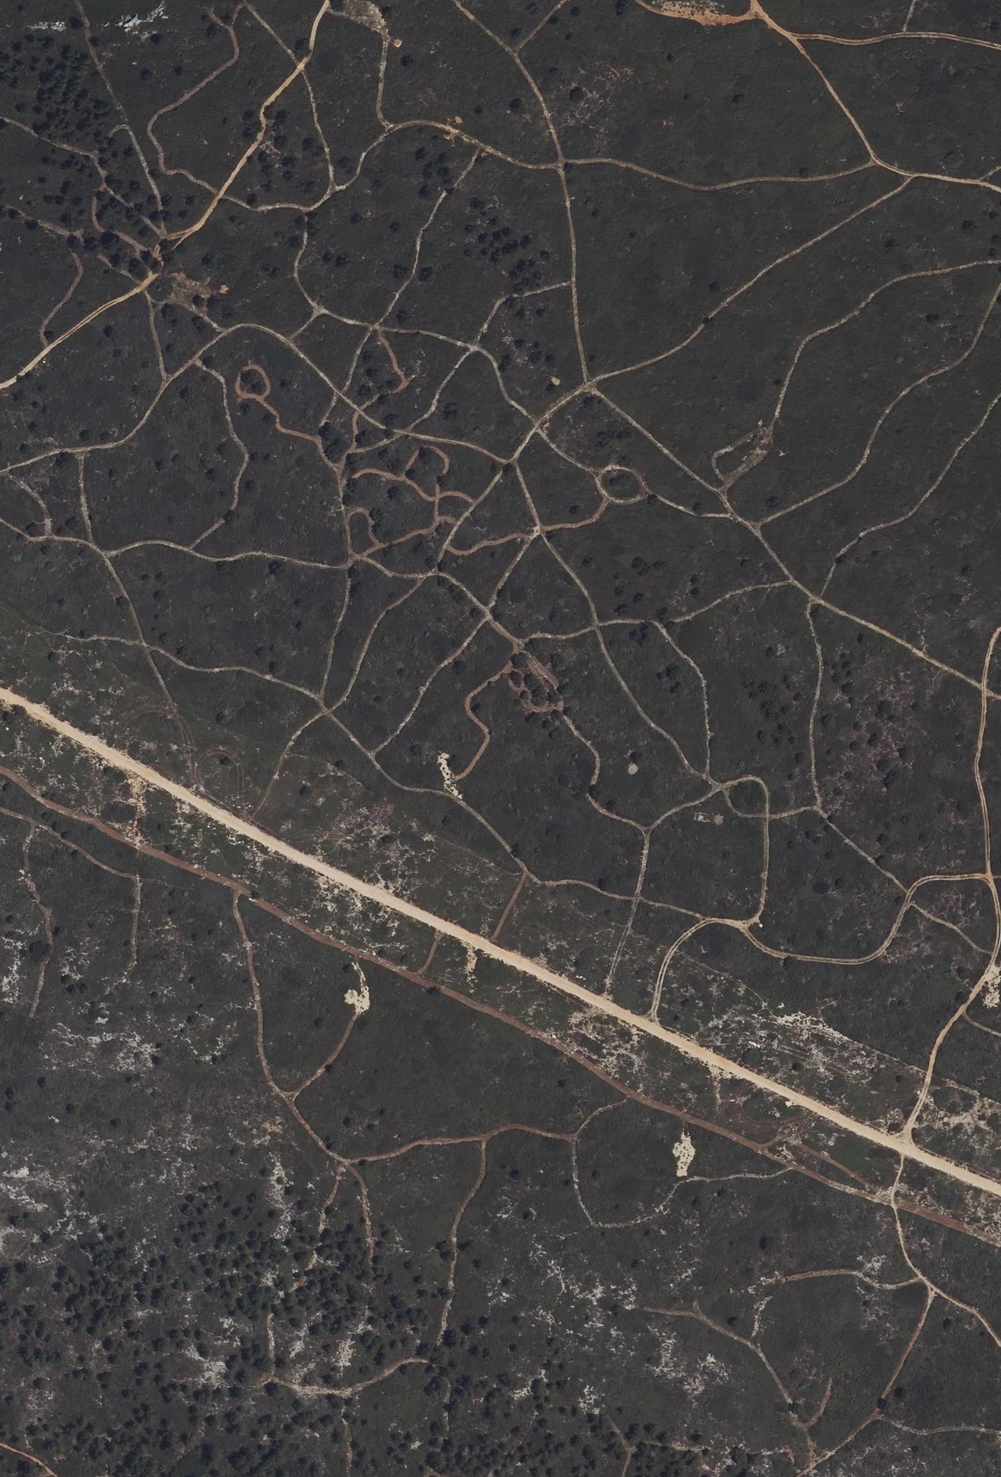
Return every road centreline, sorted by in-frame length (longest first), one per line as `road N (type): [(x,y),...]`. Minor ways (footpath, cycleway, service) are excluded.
road 1 (track): [(0,700),(621,1020),(1000,1186)]
road 2 (track): [(903,1145),(940,1034),(996,948),(976,757),(985,713),(983,651),(1000,621)]
road 3 (track): [(329,0),(308,58),(269,104),(258,140),(139,292),(0,385)]
road 4 (track): [(1000,190),(876,161),(825,77),(754,0)]

